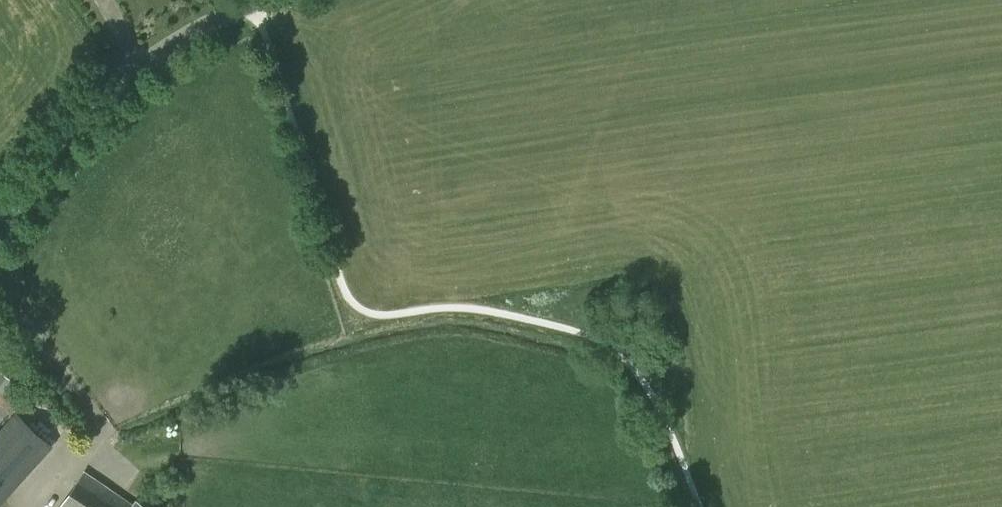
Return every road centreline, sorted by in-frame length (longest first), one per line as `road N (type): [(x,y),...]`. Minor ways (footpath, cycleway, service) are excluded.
road 1 (unclassified): [(0,228),(42,160),(87,111),(141,66),(254,0)]

